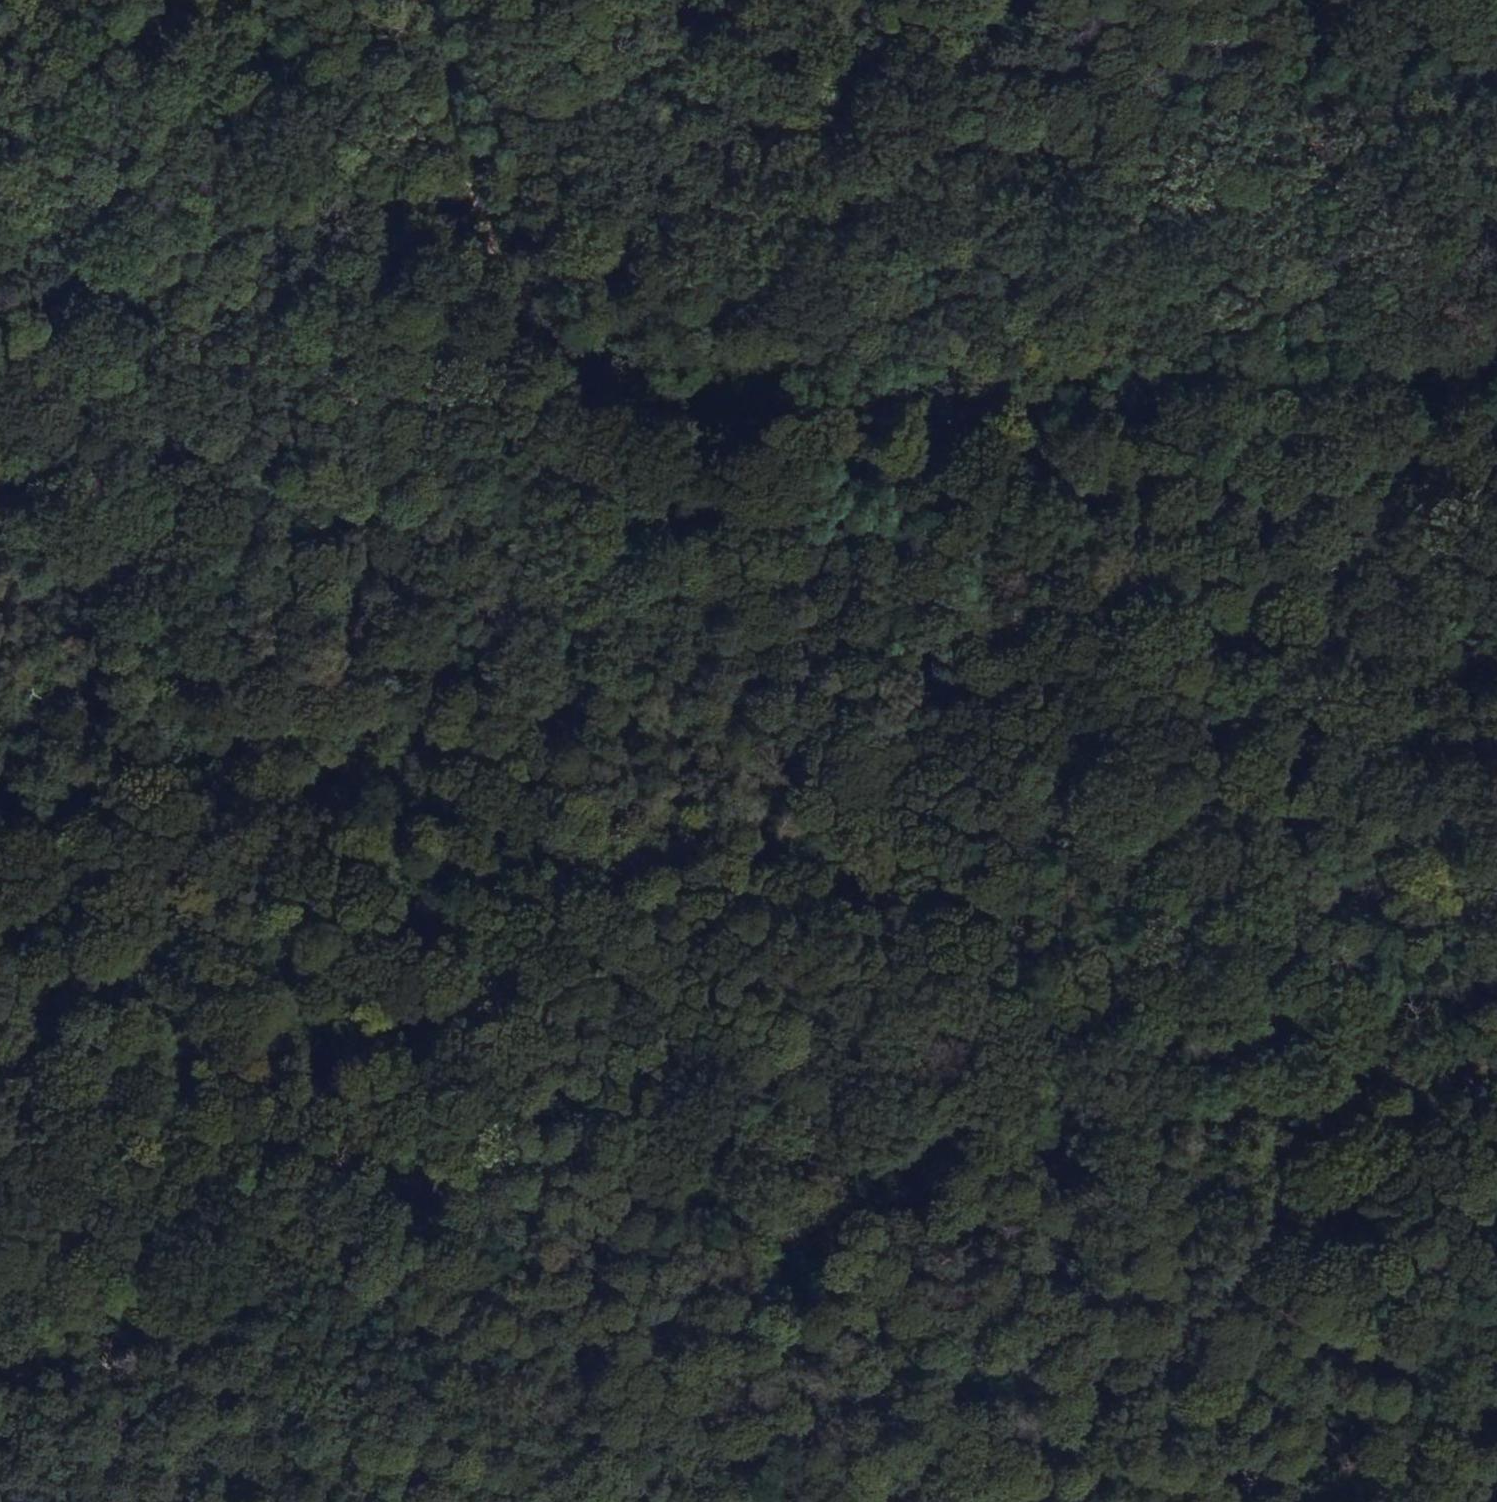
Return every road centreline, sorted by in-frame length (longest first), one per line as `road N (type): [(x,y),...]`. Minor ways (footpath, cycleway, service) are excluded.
road 1 (track): [(0,1290),(417,1156),(550,1154),(1132,1087),(1496,1029)]
road 2 (track): [(1027,1501),(1278,1063)]

